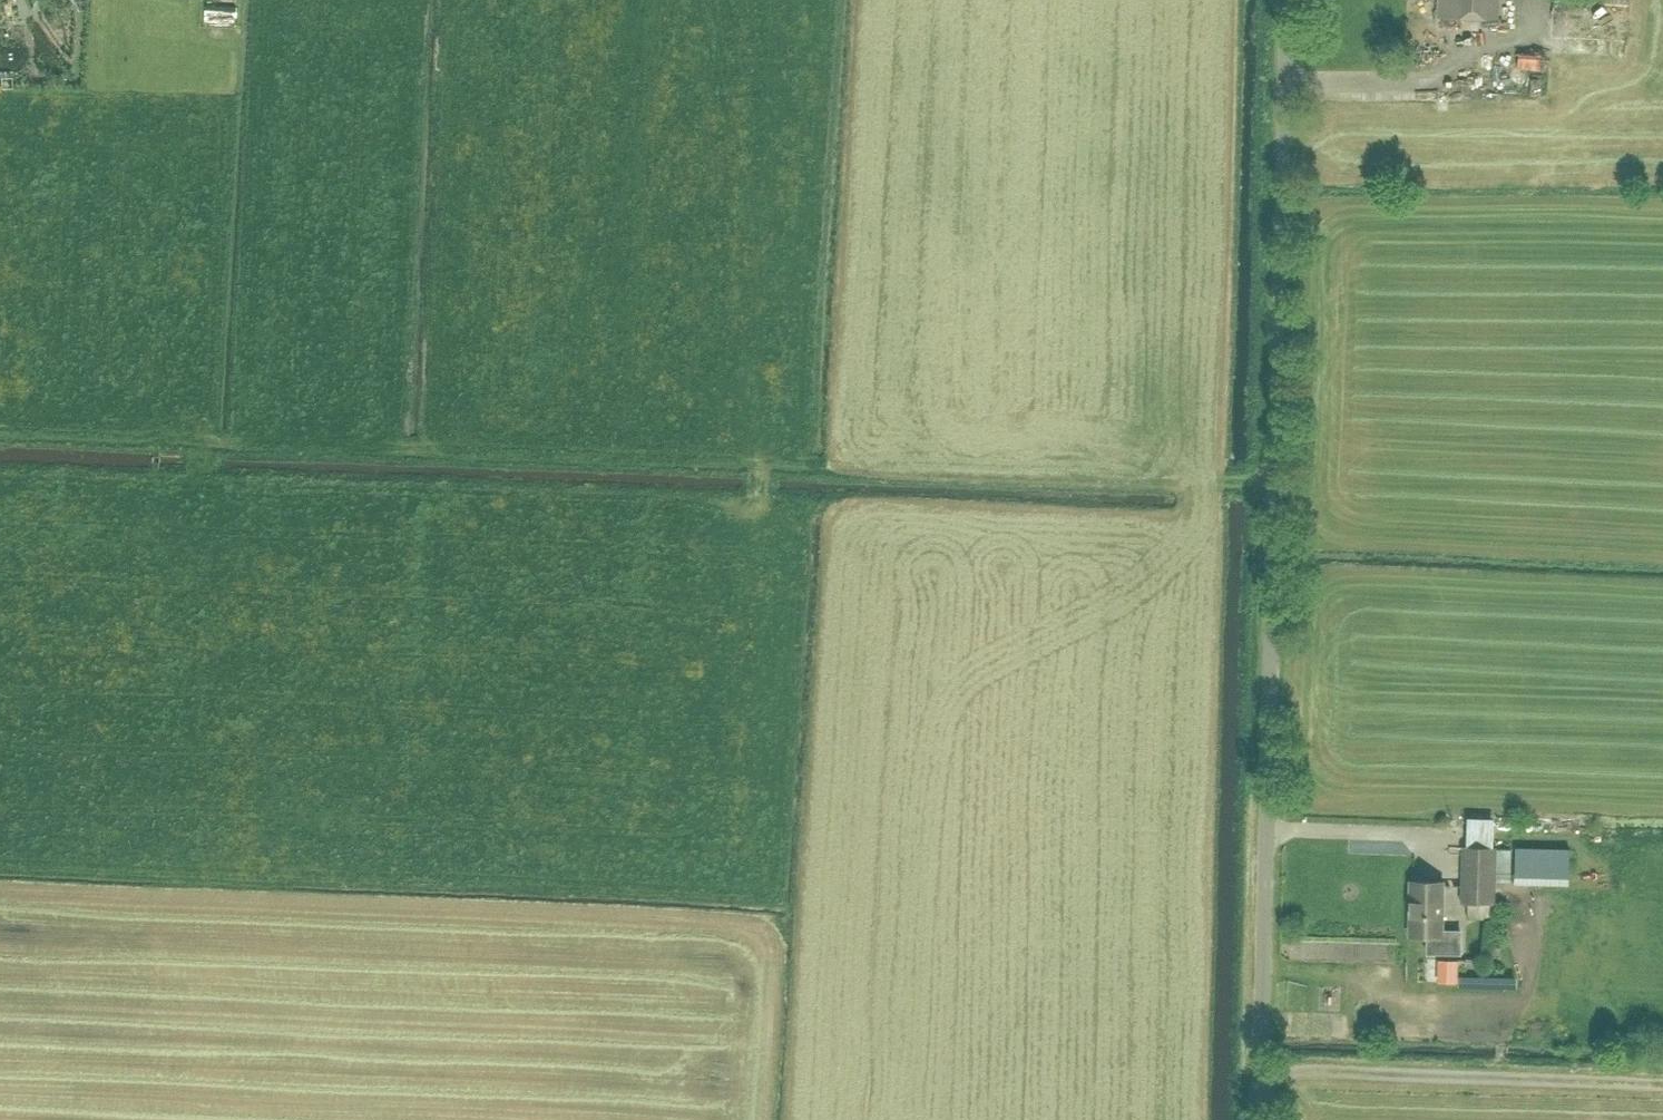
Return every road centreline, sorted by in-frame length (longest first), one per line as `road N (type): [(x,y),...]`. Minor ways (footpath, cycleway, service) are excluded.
road 1 (unclassified): [(1260,1119),(1288,0)]

